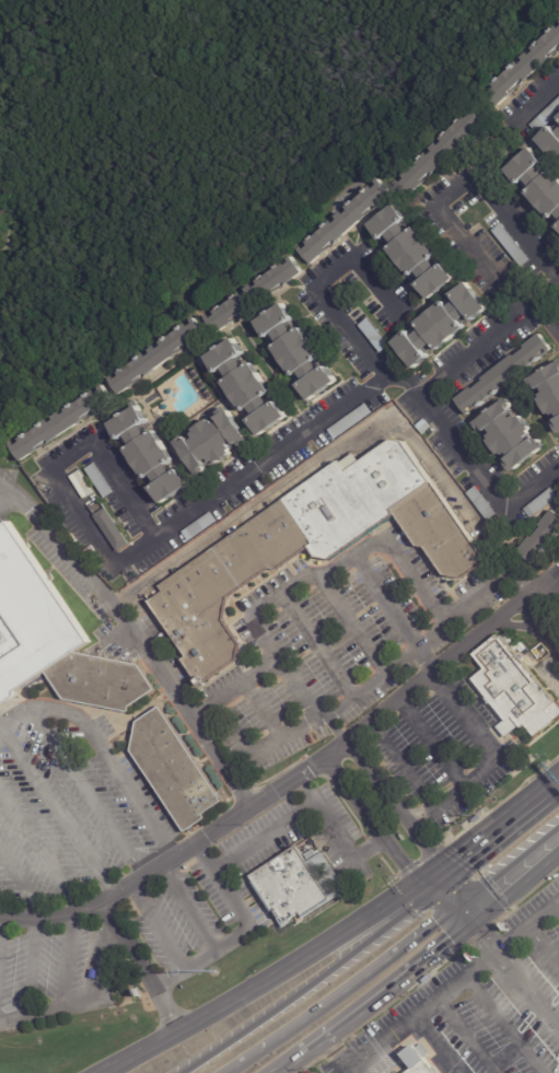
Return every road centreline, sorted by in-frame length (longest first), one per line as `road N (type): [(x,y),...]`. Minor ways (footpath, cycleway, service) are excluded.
road 1 (secondary): [(433,883),(110,1072)]
road 2 (motorway): [(433,883),(342,964),(183,1072)]
road 3 (motorway): [(257,1052),(456,908)]
road 4 (secondary): [(274,1072),(470,924)]
road 5 (residential): [(433,883),(423,850),(346,737)]
road 6 (residential): [(321,756),(407,865),(433,883)]
road 7 (primary): [(558,788),(433,883)]
road 8 (primary): [(456,908),(558,824)]

